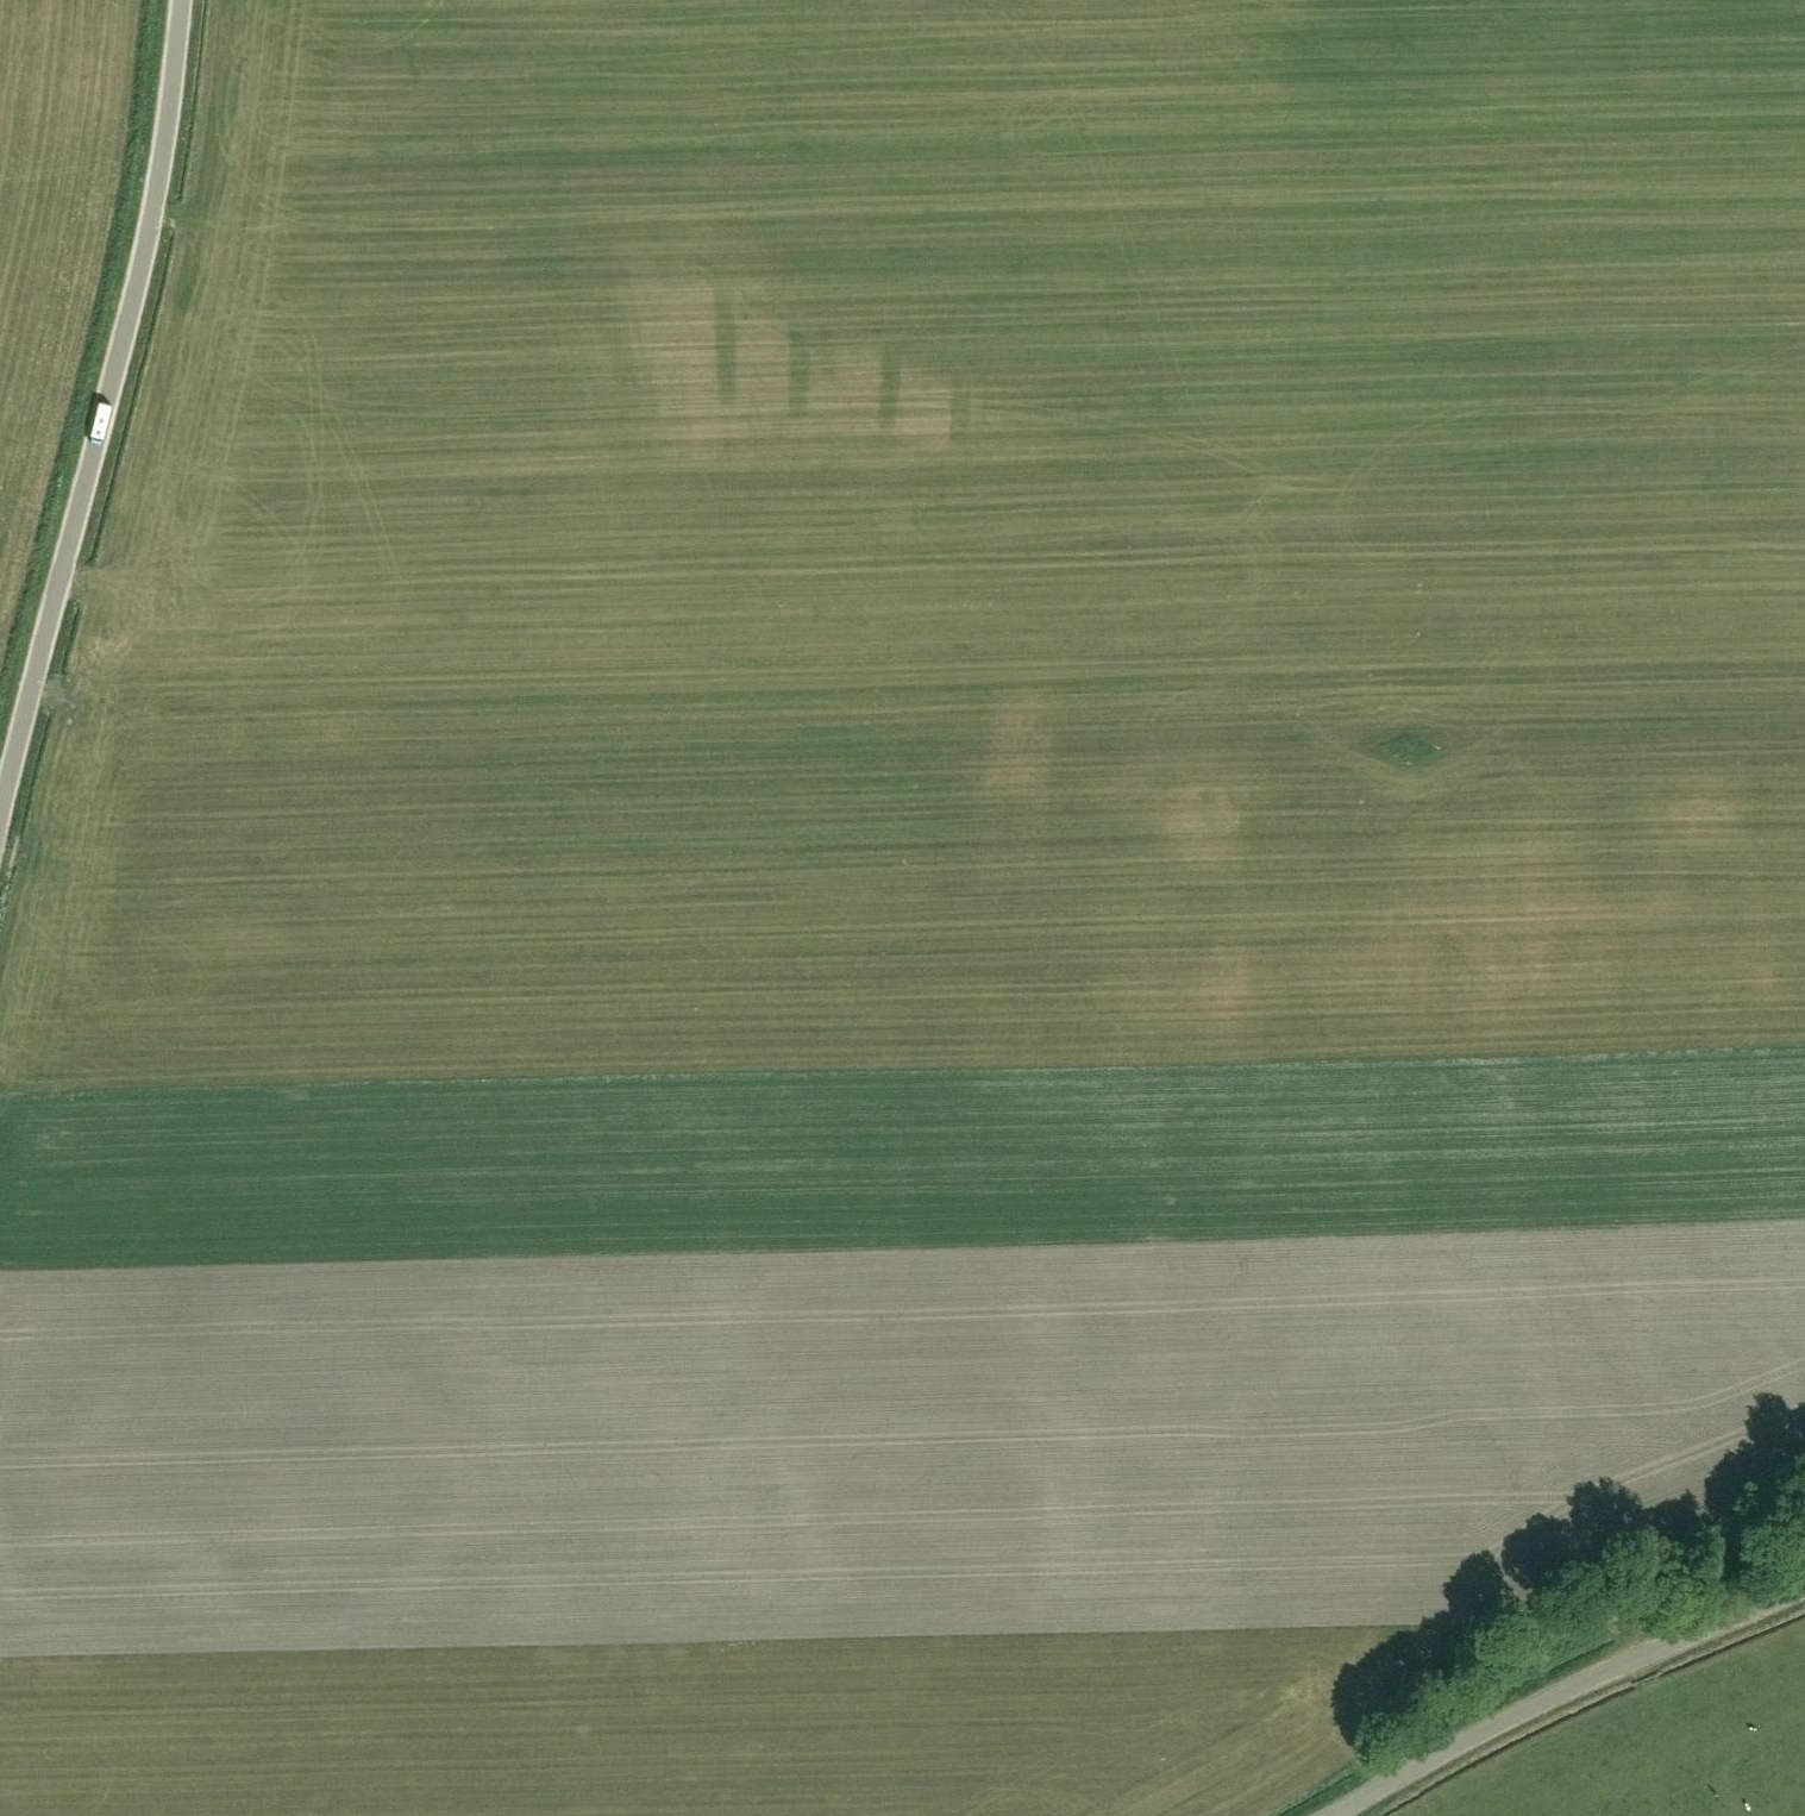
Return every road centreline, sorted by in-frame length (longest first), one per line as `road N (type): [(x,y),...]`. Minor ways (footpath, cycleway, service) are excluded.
road 1 (unclassified): [(0,831),(137,282),(181,0)]
road 2 (unclassified): [(1340,1815),(1550,1702),(1804,1595)]

